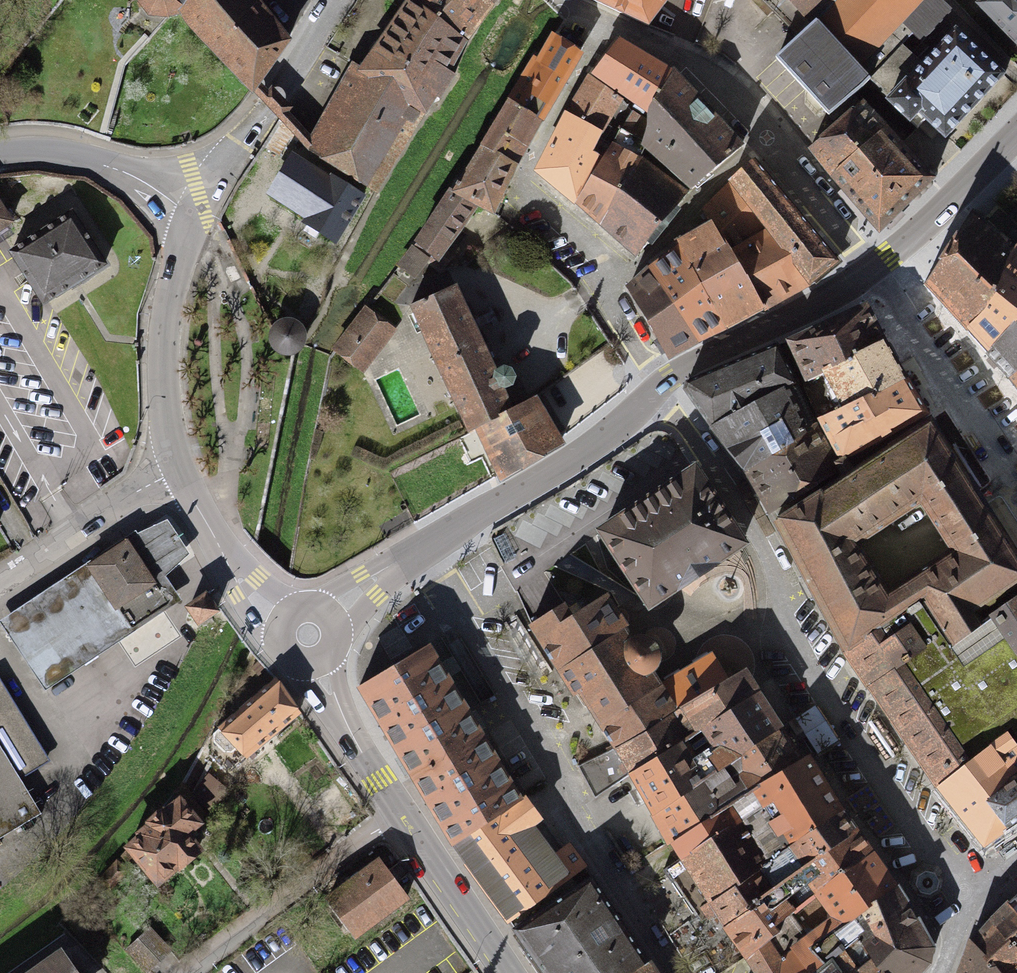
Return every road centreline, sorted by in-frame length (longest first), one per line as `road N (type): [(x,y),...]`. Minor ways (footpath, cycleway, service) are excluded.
road 1 (residential): [(984,886),(925,841),(805,663),(762,540),(658,388)]
road 2 (residential): [(419,552),(676,972)]
road 3 (residential): [(610,24),(521,184),(528,204),(584,253),(658,388)]
road 4 (residential): [(610,24),(685,61),(874,269)]
road 5 (secondary): [(658,388),(573,459),(419,552)]
road 6 (residential): [(190,972),(400,816)]
road 7 (residential): [(341,0),(196,215)]
road 8 (residential): [(1016,485),(874,269)]
road 9 (secondary): [(196,215),(174,281),(162,365),(178,464)]
road 10 (secondary): [(874,269),(658,388)]
road 11 (residential): [(178,464),(0,585)]
road 12 (secondary): [(196,215),(113,168),(0,159)]
road 13 (secondary): [(400,816),(508,972)]
road 14 (secondary): [(317,663),(400,816)]
road 15 (secondary): [(178,464),(222,550),(267,611)]
road 16 (secondary): [(963,186),(874,269)]

